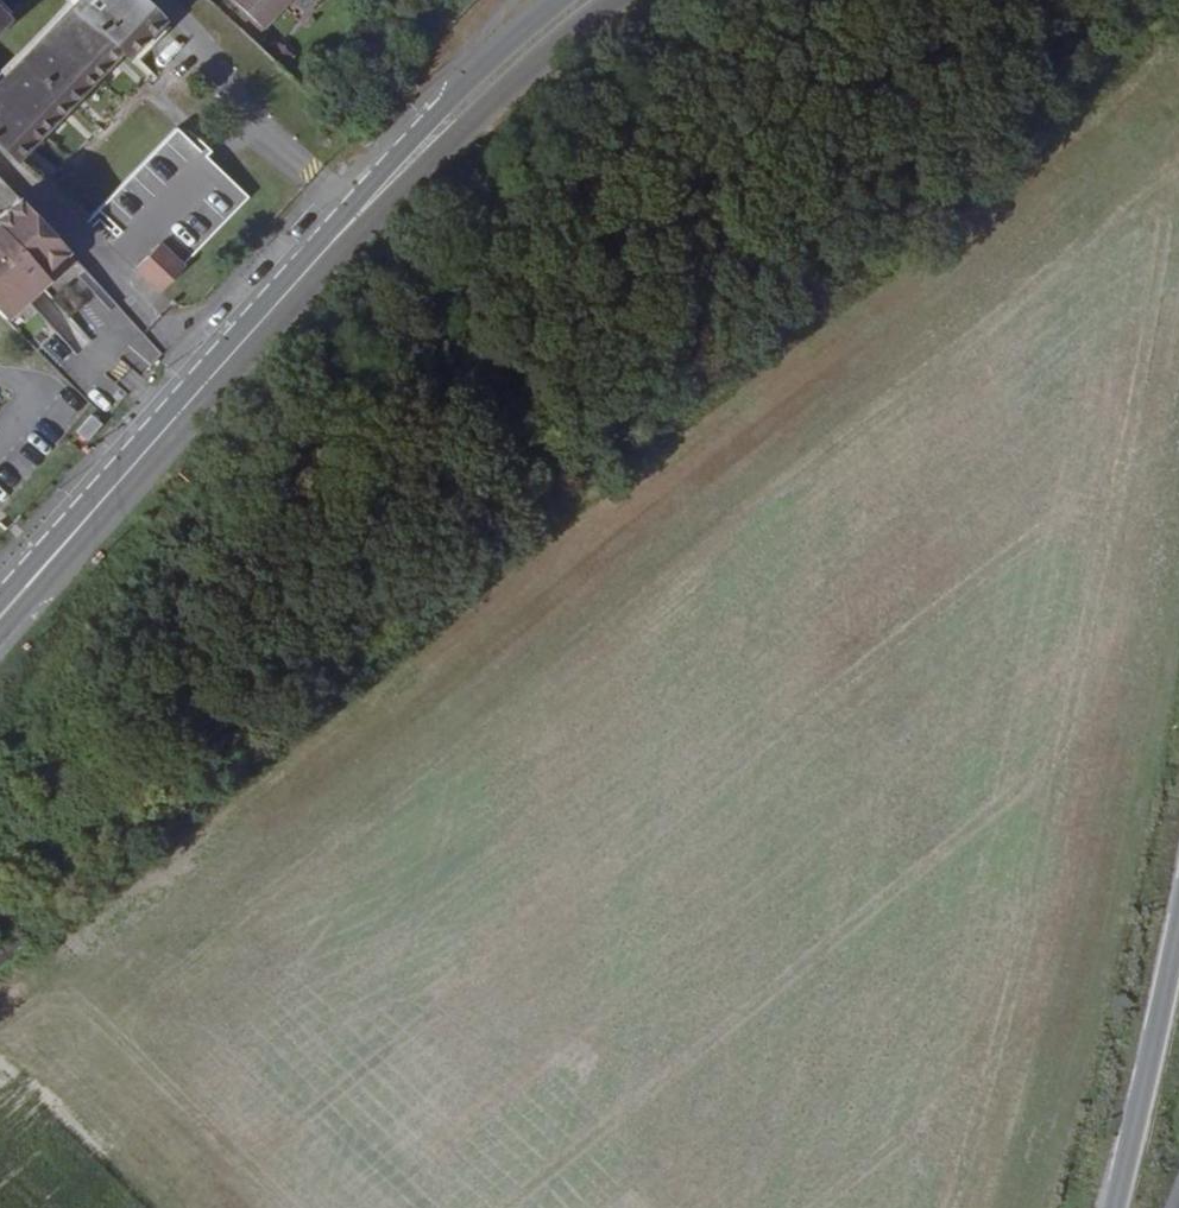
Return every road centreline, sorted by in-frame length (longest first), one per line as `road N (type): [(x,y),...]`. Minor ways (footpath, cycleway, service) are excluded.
road 1 (secondary): [(0,614),(464,105),(586,0)]
road 2 (trunk): [(1178,941),(1117,1207)]

